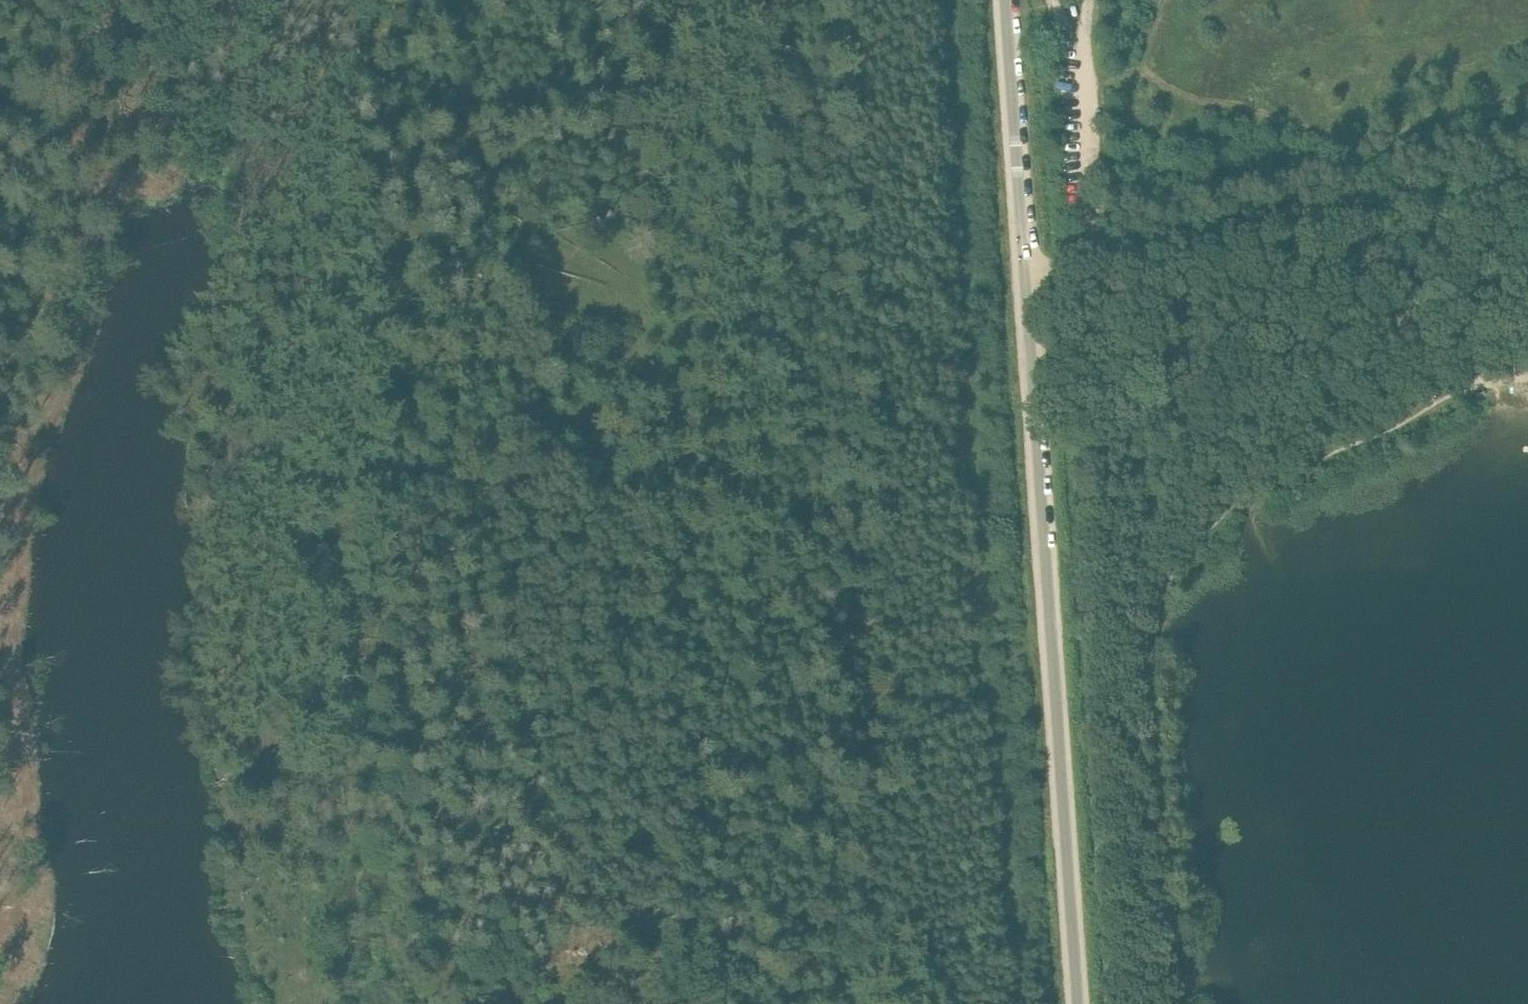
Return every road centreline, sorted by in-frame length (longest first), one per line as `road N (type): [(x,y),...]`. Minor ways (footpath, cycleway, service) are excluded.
road 1 (unclassified): [(1068,1003),(1003,0)]

